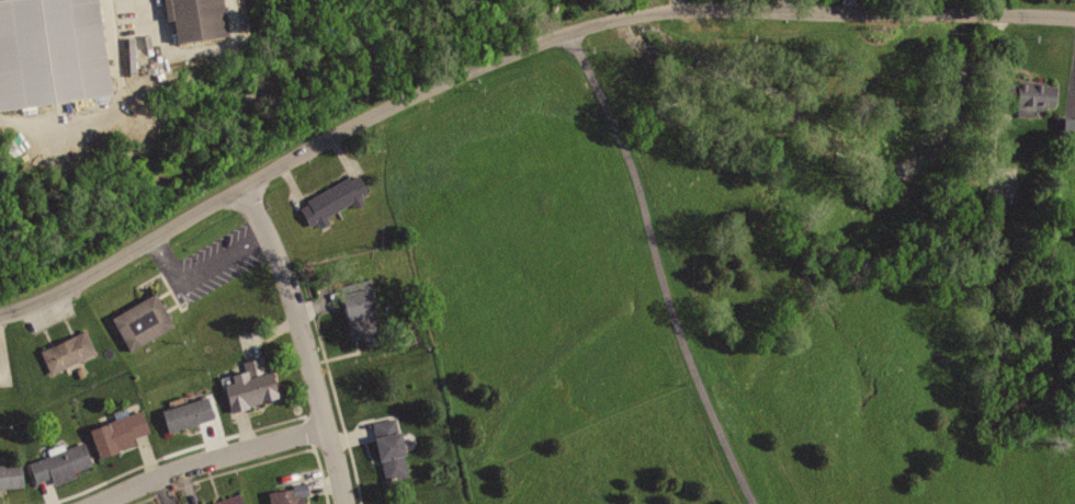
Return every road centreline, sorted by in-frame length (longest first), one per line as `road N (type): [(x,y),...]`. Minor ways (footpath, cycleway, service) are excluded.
road 1 (tertiary): [(0,310),(76,279),(408,94),(616,18)]
road 2 (residential): [(344,503),(291,297),(273,245),(237,186)]
road 3 (tertiary): [(636,12),(689,5),(961,11)]
road 4 (residential): [(81,503),(327,424)]

